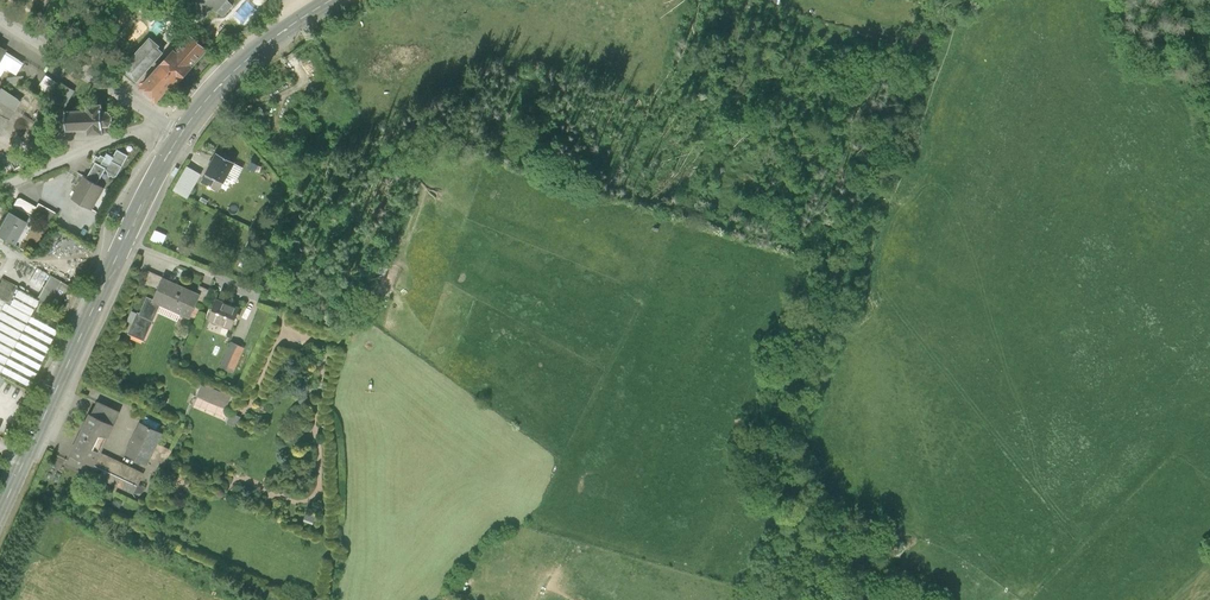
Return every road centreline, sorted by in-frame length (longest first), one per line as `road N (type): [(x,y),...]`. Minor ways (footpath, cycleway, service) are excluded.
road 1 (track): [(975,0),(936,78),(917,149),(817,389),(806,449),(824,519),(821,538),(780,599)]
road 2 (secondary): [(181,132),(27,458)]
road 3 (secondary): [(332,0),(233,71),(181,132)]
road 4 (residential): [(0,189),(158,130),(181,132)]

